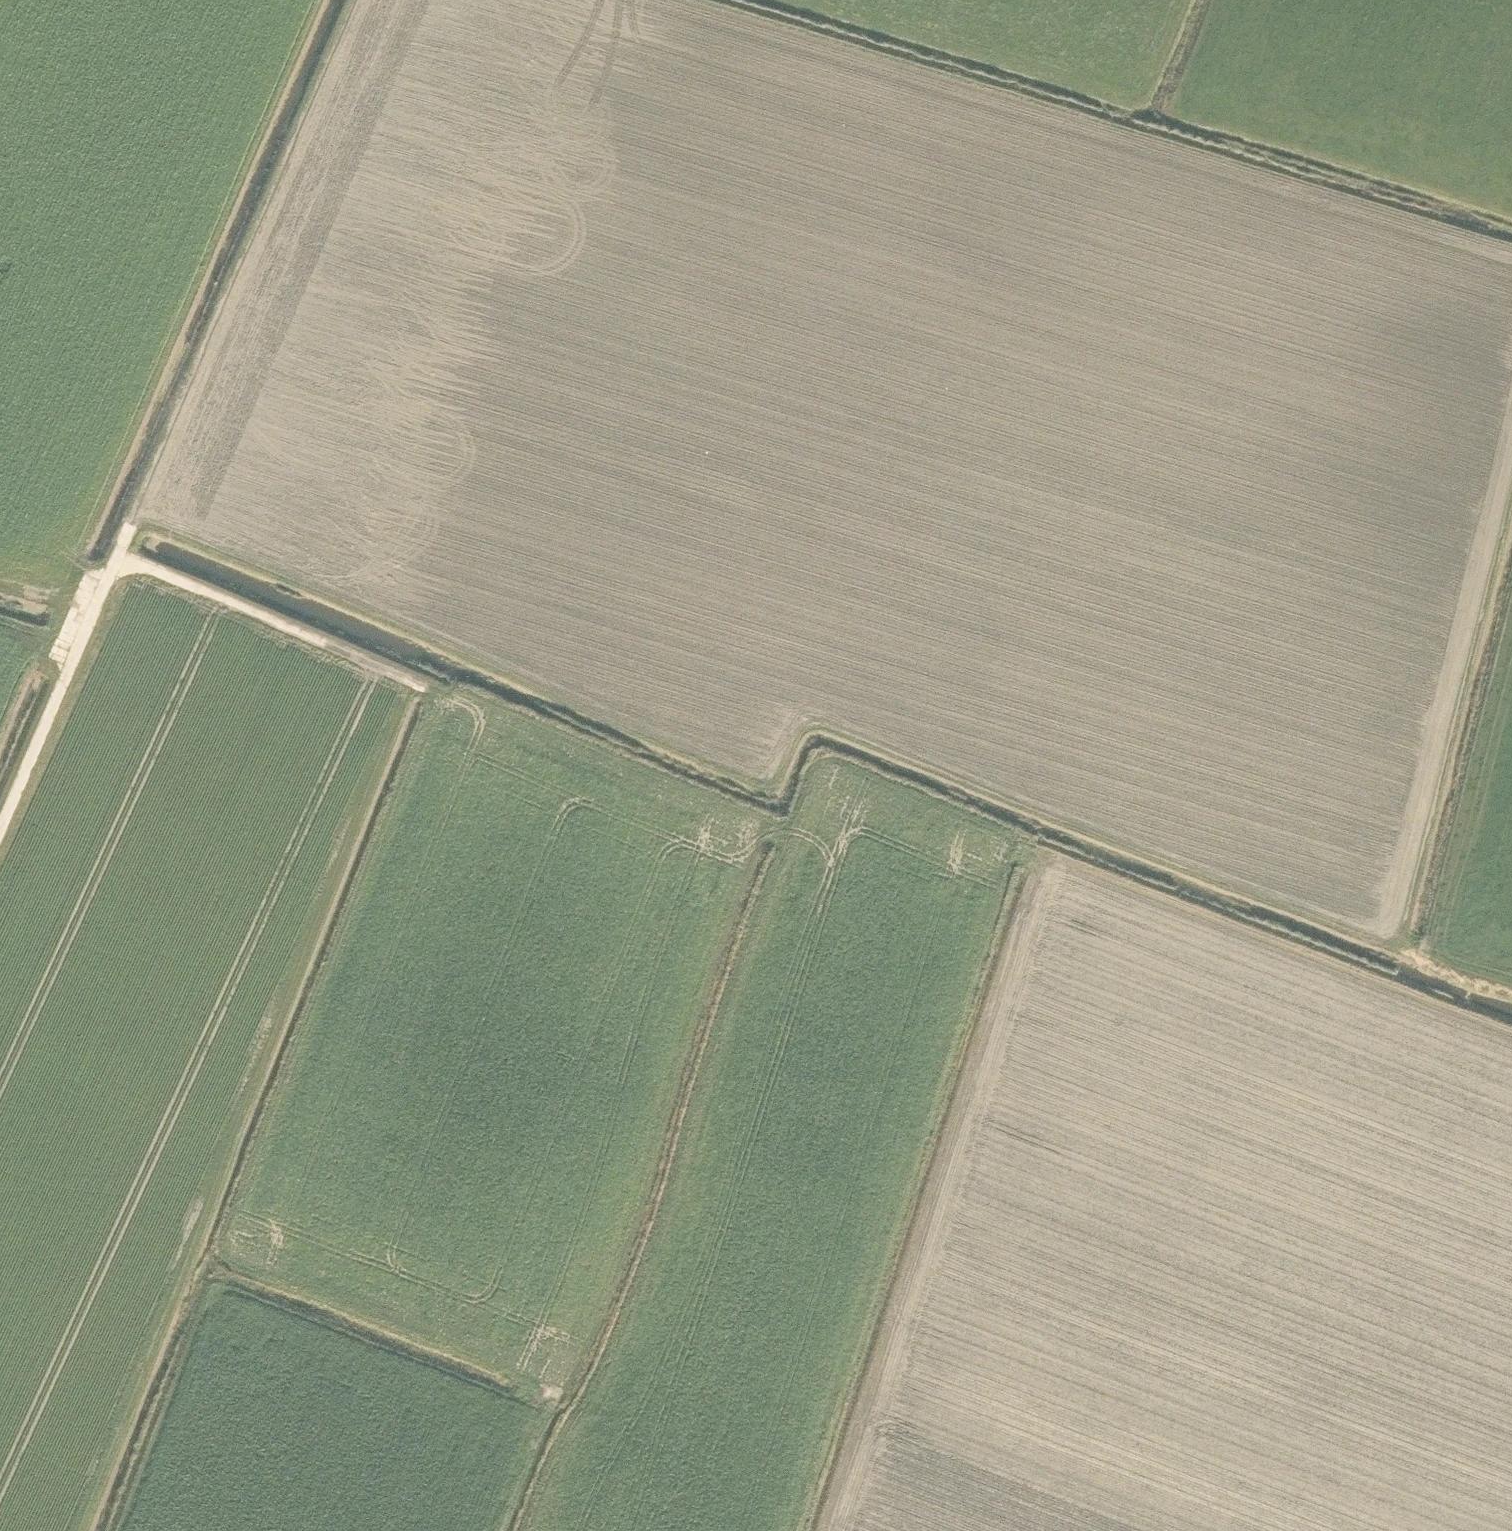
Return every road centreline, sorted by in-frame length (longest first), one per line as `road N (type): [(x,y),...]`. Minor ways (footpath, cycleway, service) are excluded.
road 1 (track): [(120,553),(424,686)]
road 2 (track): [(0,820),(132,525)]

